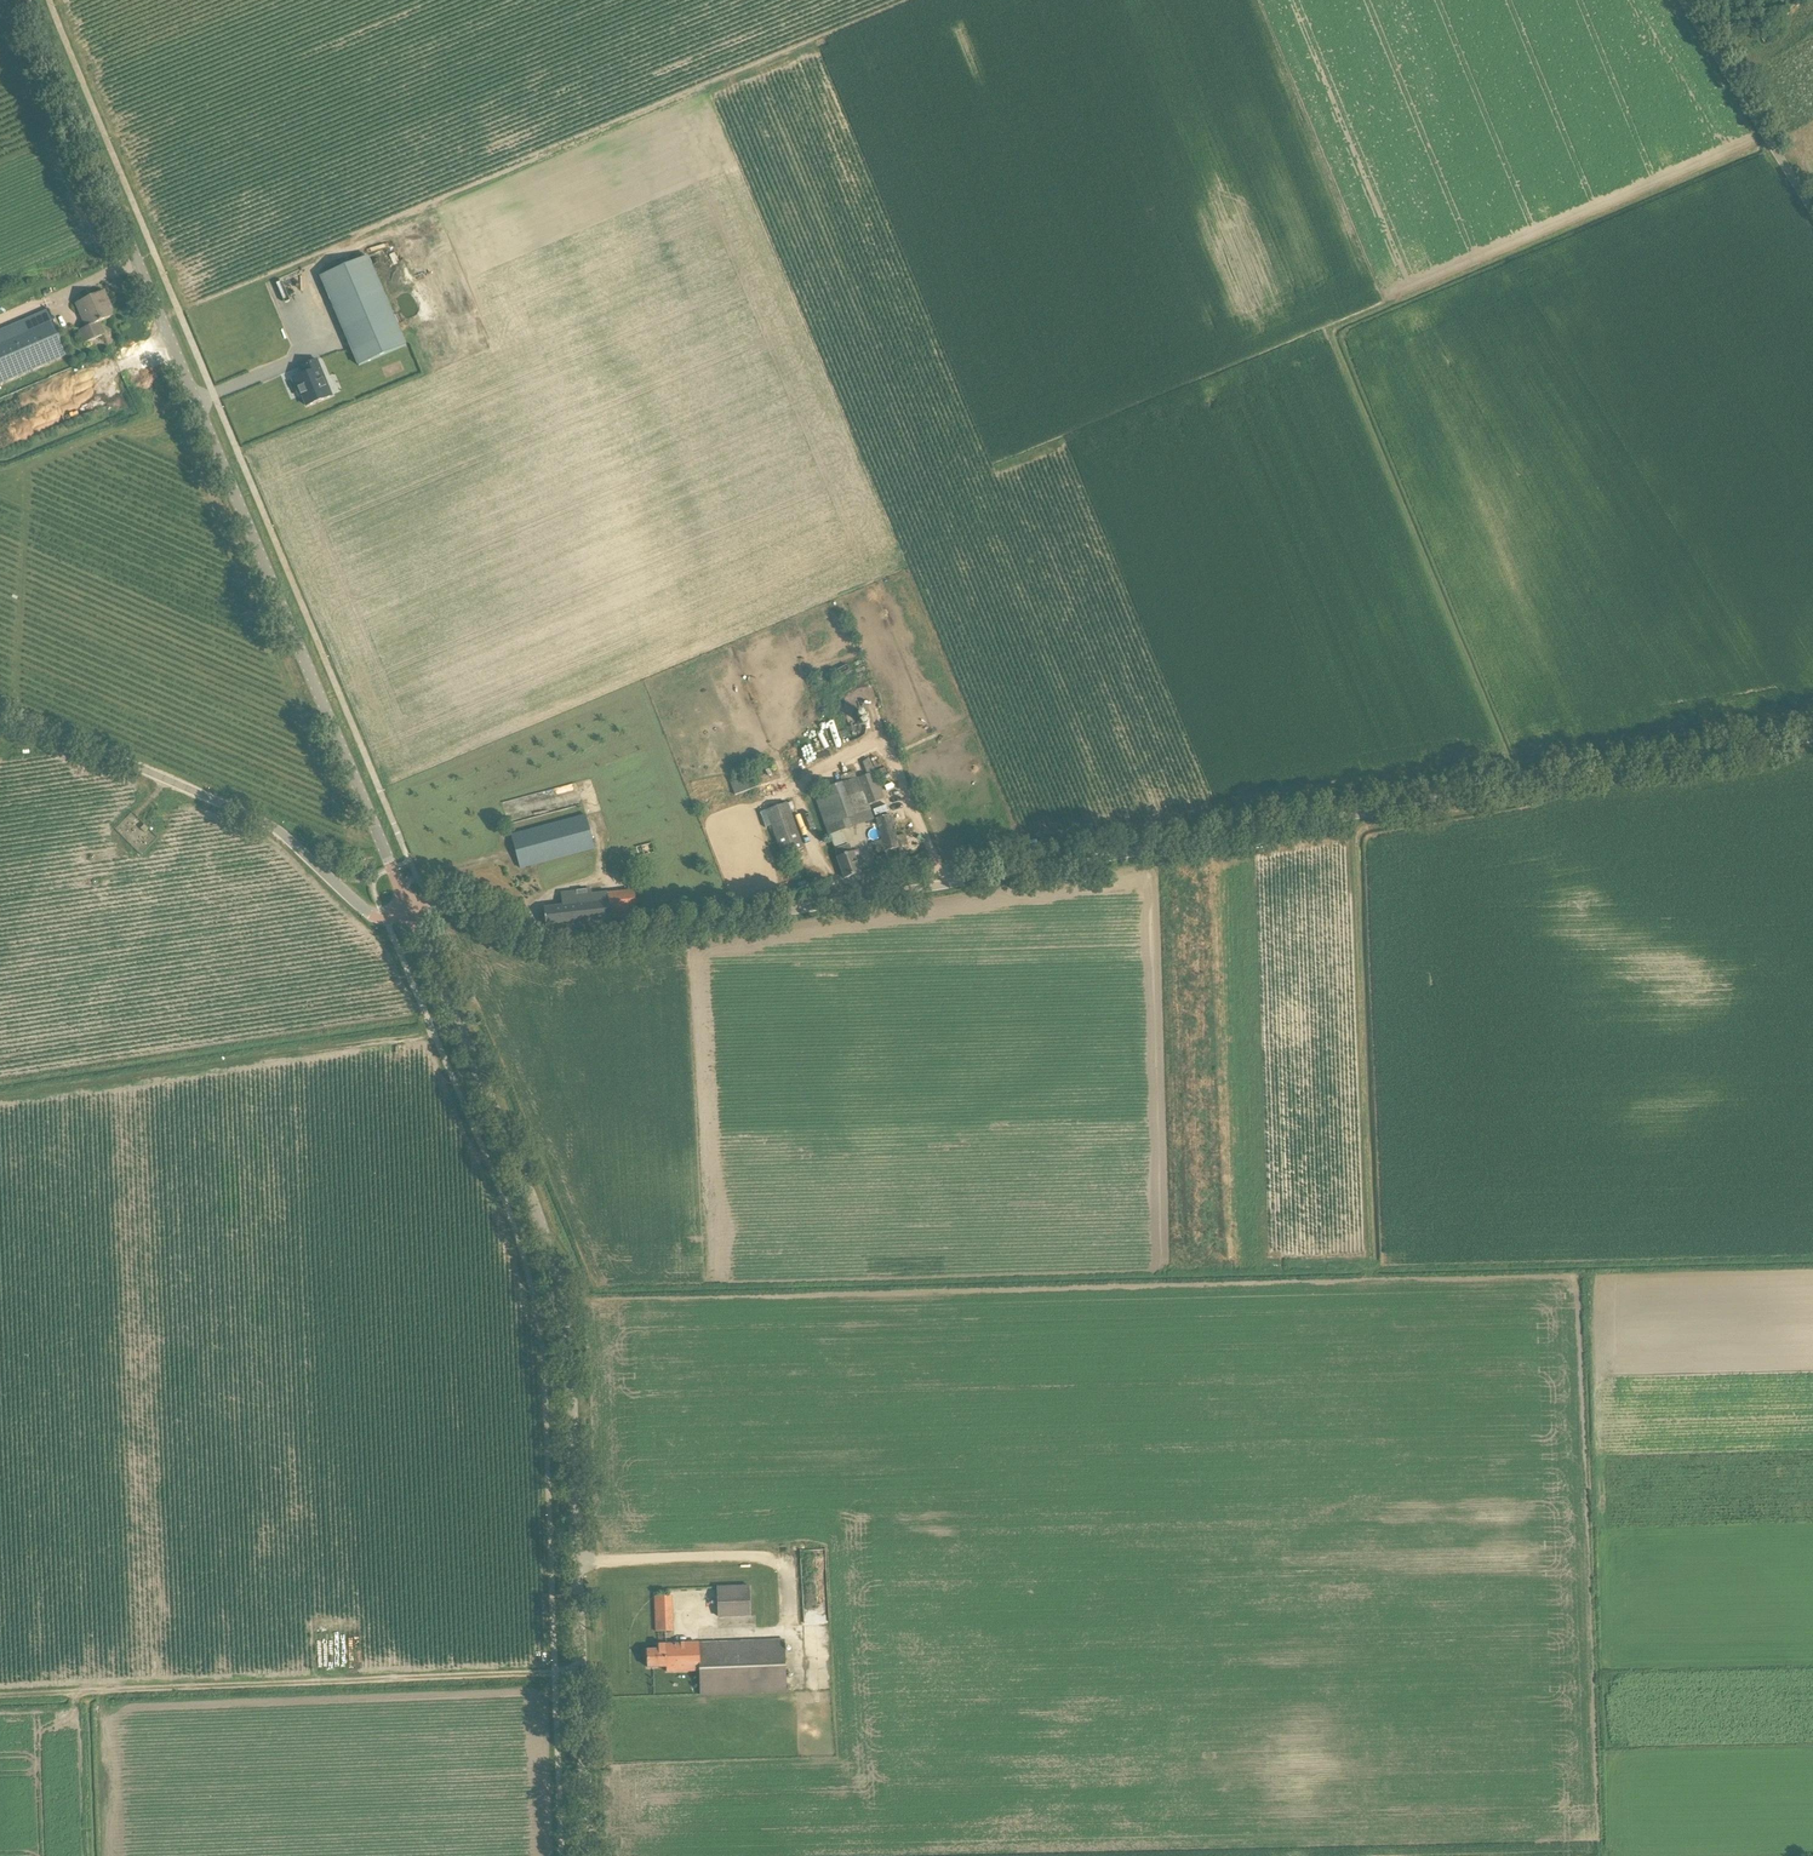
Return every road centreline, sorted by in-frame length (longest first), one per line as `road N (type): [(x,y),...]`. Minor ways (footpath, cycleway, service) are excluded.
road 1 (unclassified): [(394,877),(478,921),(529,937),(593,943),(1812,738)]
road 2 (tertiary): [(582,1855),(562,1275),(537,1189),(439,996),(394,877)]
road 3 (tertiary): [(394,877),(30,0)]
road 4 (track): [(0,1699),(575,1675)]
road 5 (unclassified): [(0,705),(268,824),(371,881),(394,877)]
road 6 (unclassified): [(1812,211),(1682,0)]

